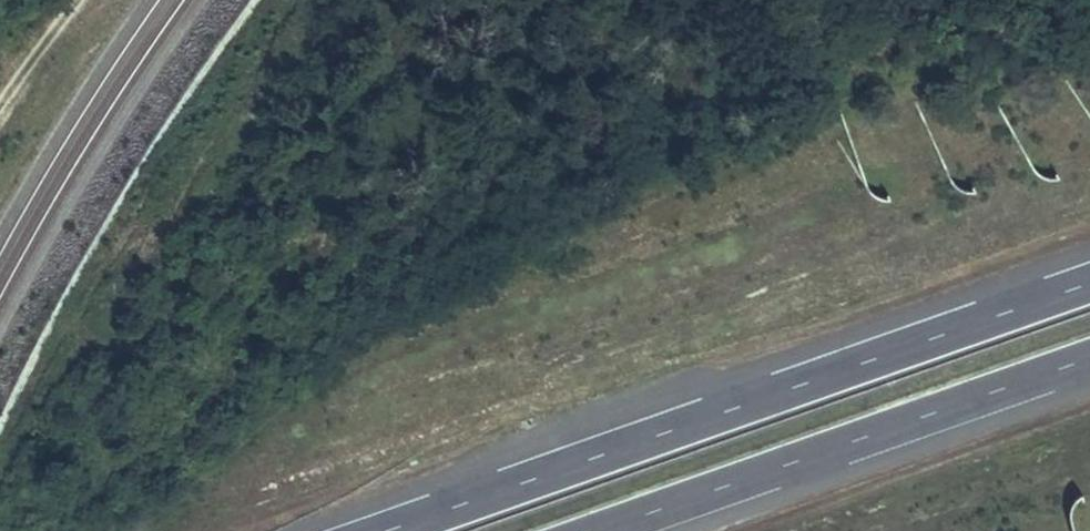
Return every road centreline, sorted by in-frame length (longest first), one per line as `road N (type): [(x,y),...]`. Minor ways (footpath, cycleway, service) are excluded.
road 1 (motorway): [(1089,283),(389,530)]
road 2 (motorway): [(602,530),(1089,359)]
road 3 (track): [(76,0),(0,106)]

